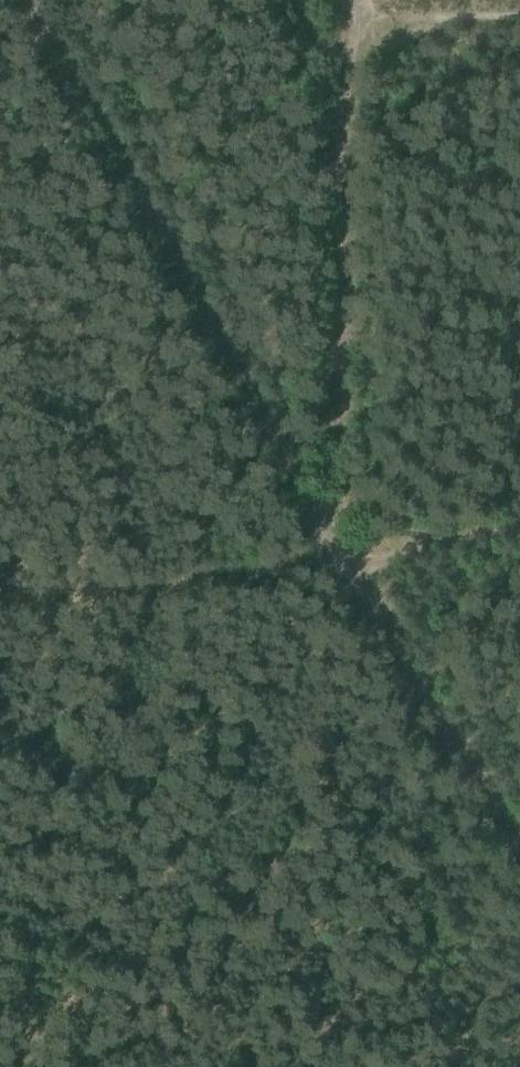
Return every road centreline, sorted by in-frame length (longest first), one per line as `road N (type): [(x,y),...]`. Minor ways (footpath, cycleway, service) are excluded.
road 1 (track): [(338,567),(18,0)]
road 2 (track): [(338,567),(519,836)]
road 3 (track): [(519,534),(338,567)]
road 4 (track): [(519,20),(399,31),(358,17),(356,0)]

